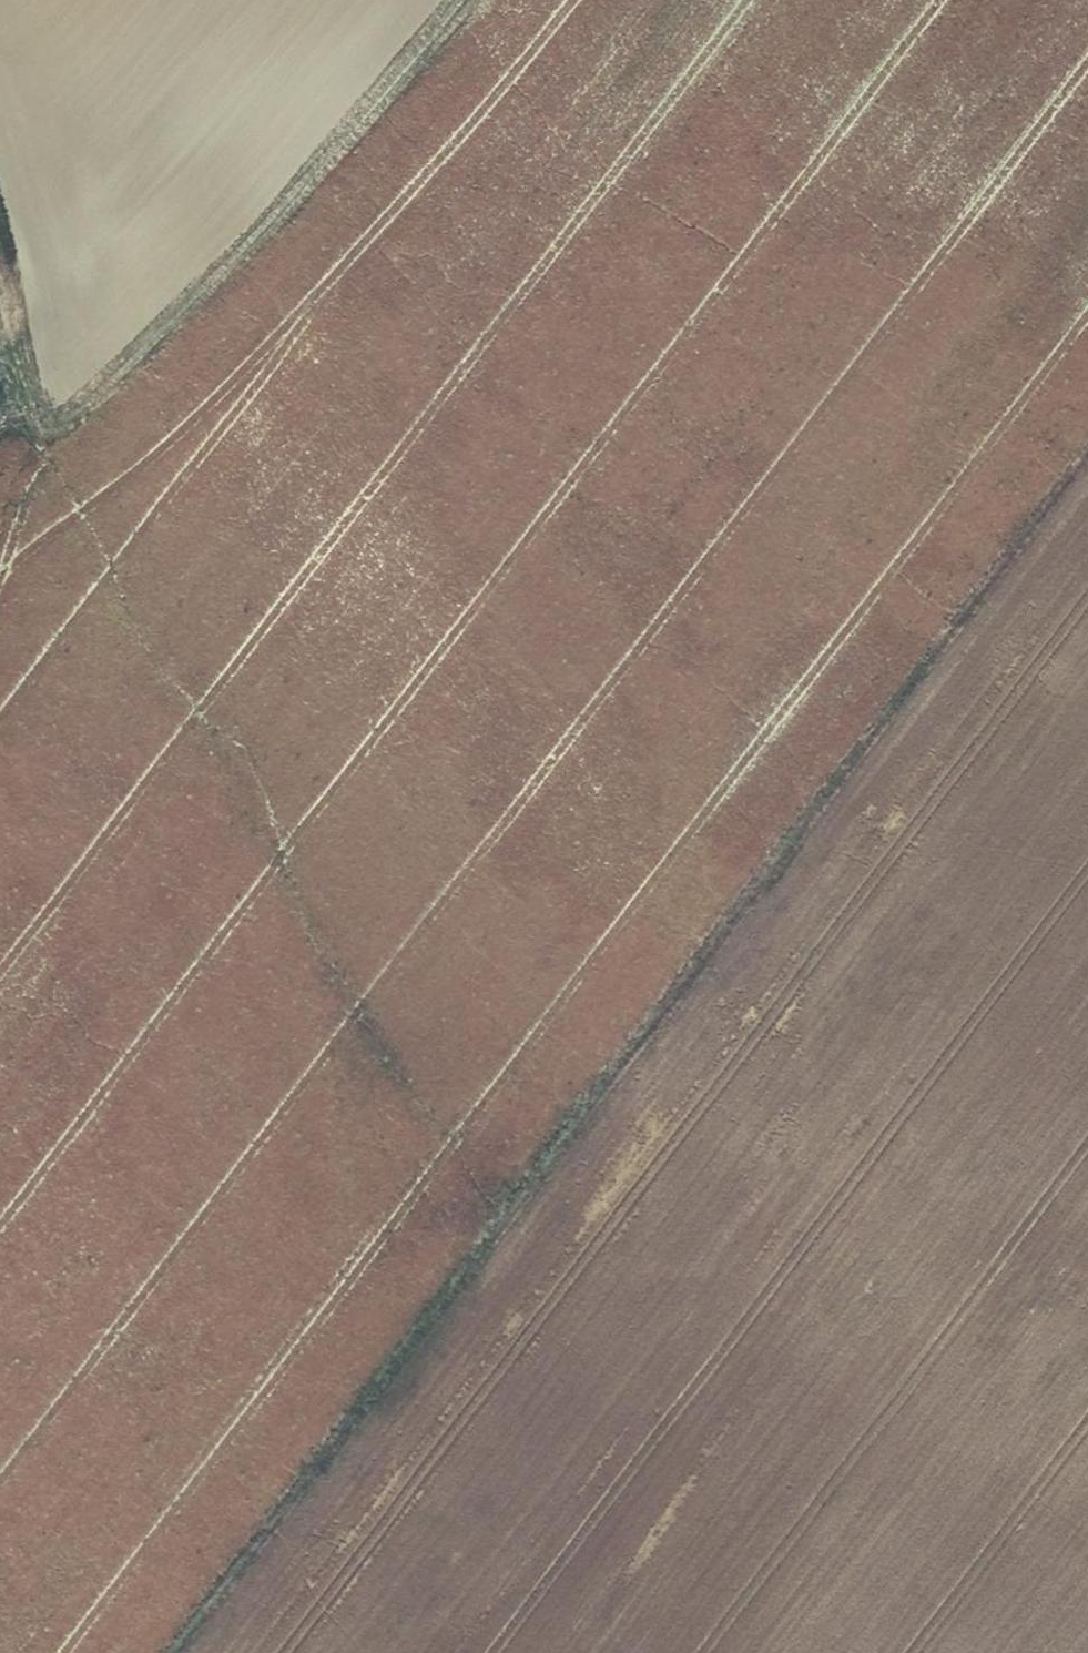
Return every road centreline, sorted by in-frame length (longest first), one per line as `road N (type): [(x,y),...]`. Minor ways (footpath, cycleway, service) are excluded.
road 1 (track): [(0,328),(20,404),(46,422),(80,407),(403,60),(448,0)]

